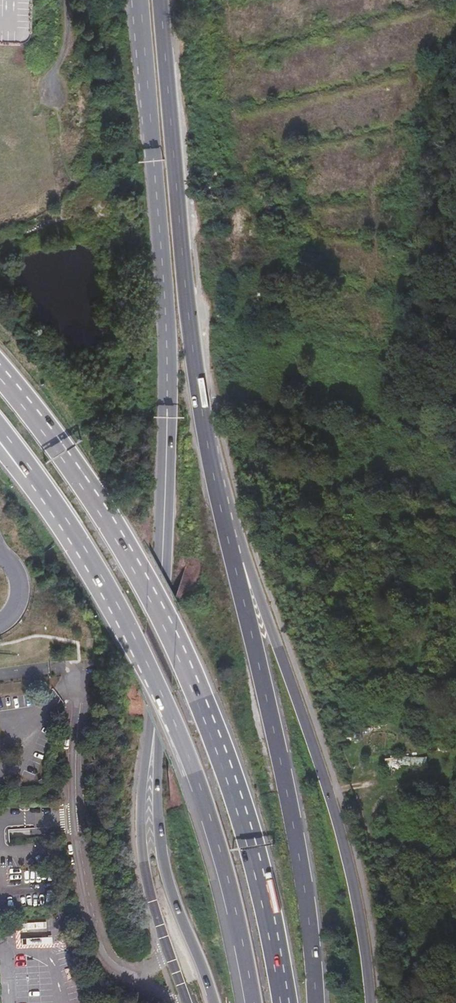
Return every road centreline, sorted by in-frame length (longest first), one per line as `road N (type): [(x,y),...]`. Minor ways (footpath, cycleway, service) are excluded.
road 1 (trunk): [(282,1002),(248,836),(194,689),(137,563),(0,371)]
road 2 (trunk): [(167,419),(157,809),(174,897),(210,1002)]
road 3 (primary): [(234,563),(187,312),(163,0)]
road 4 (tertiary): [(167,419),(140,815),(168,949)]
road 5 (trunk): [(74,534),(195,789),(247,1002)]
road 6 (tertiary): [(371,1002),(354,891),(323,776),(258,592),(234,563)]
road 7 (trunk): [(315,1002),(300,852),(234,563)]
road 8 (primary): [(137,0),(166,316),(167,419)]
road 9 (unclassified): [(137,974),(106,956),(75,808),(76,683),(66,670),(49,670)]
road 10 (trunk): [(0,429),(74,534)]

